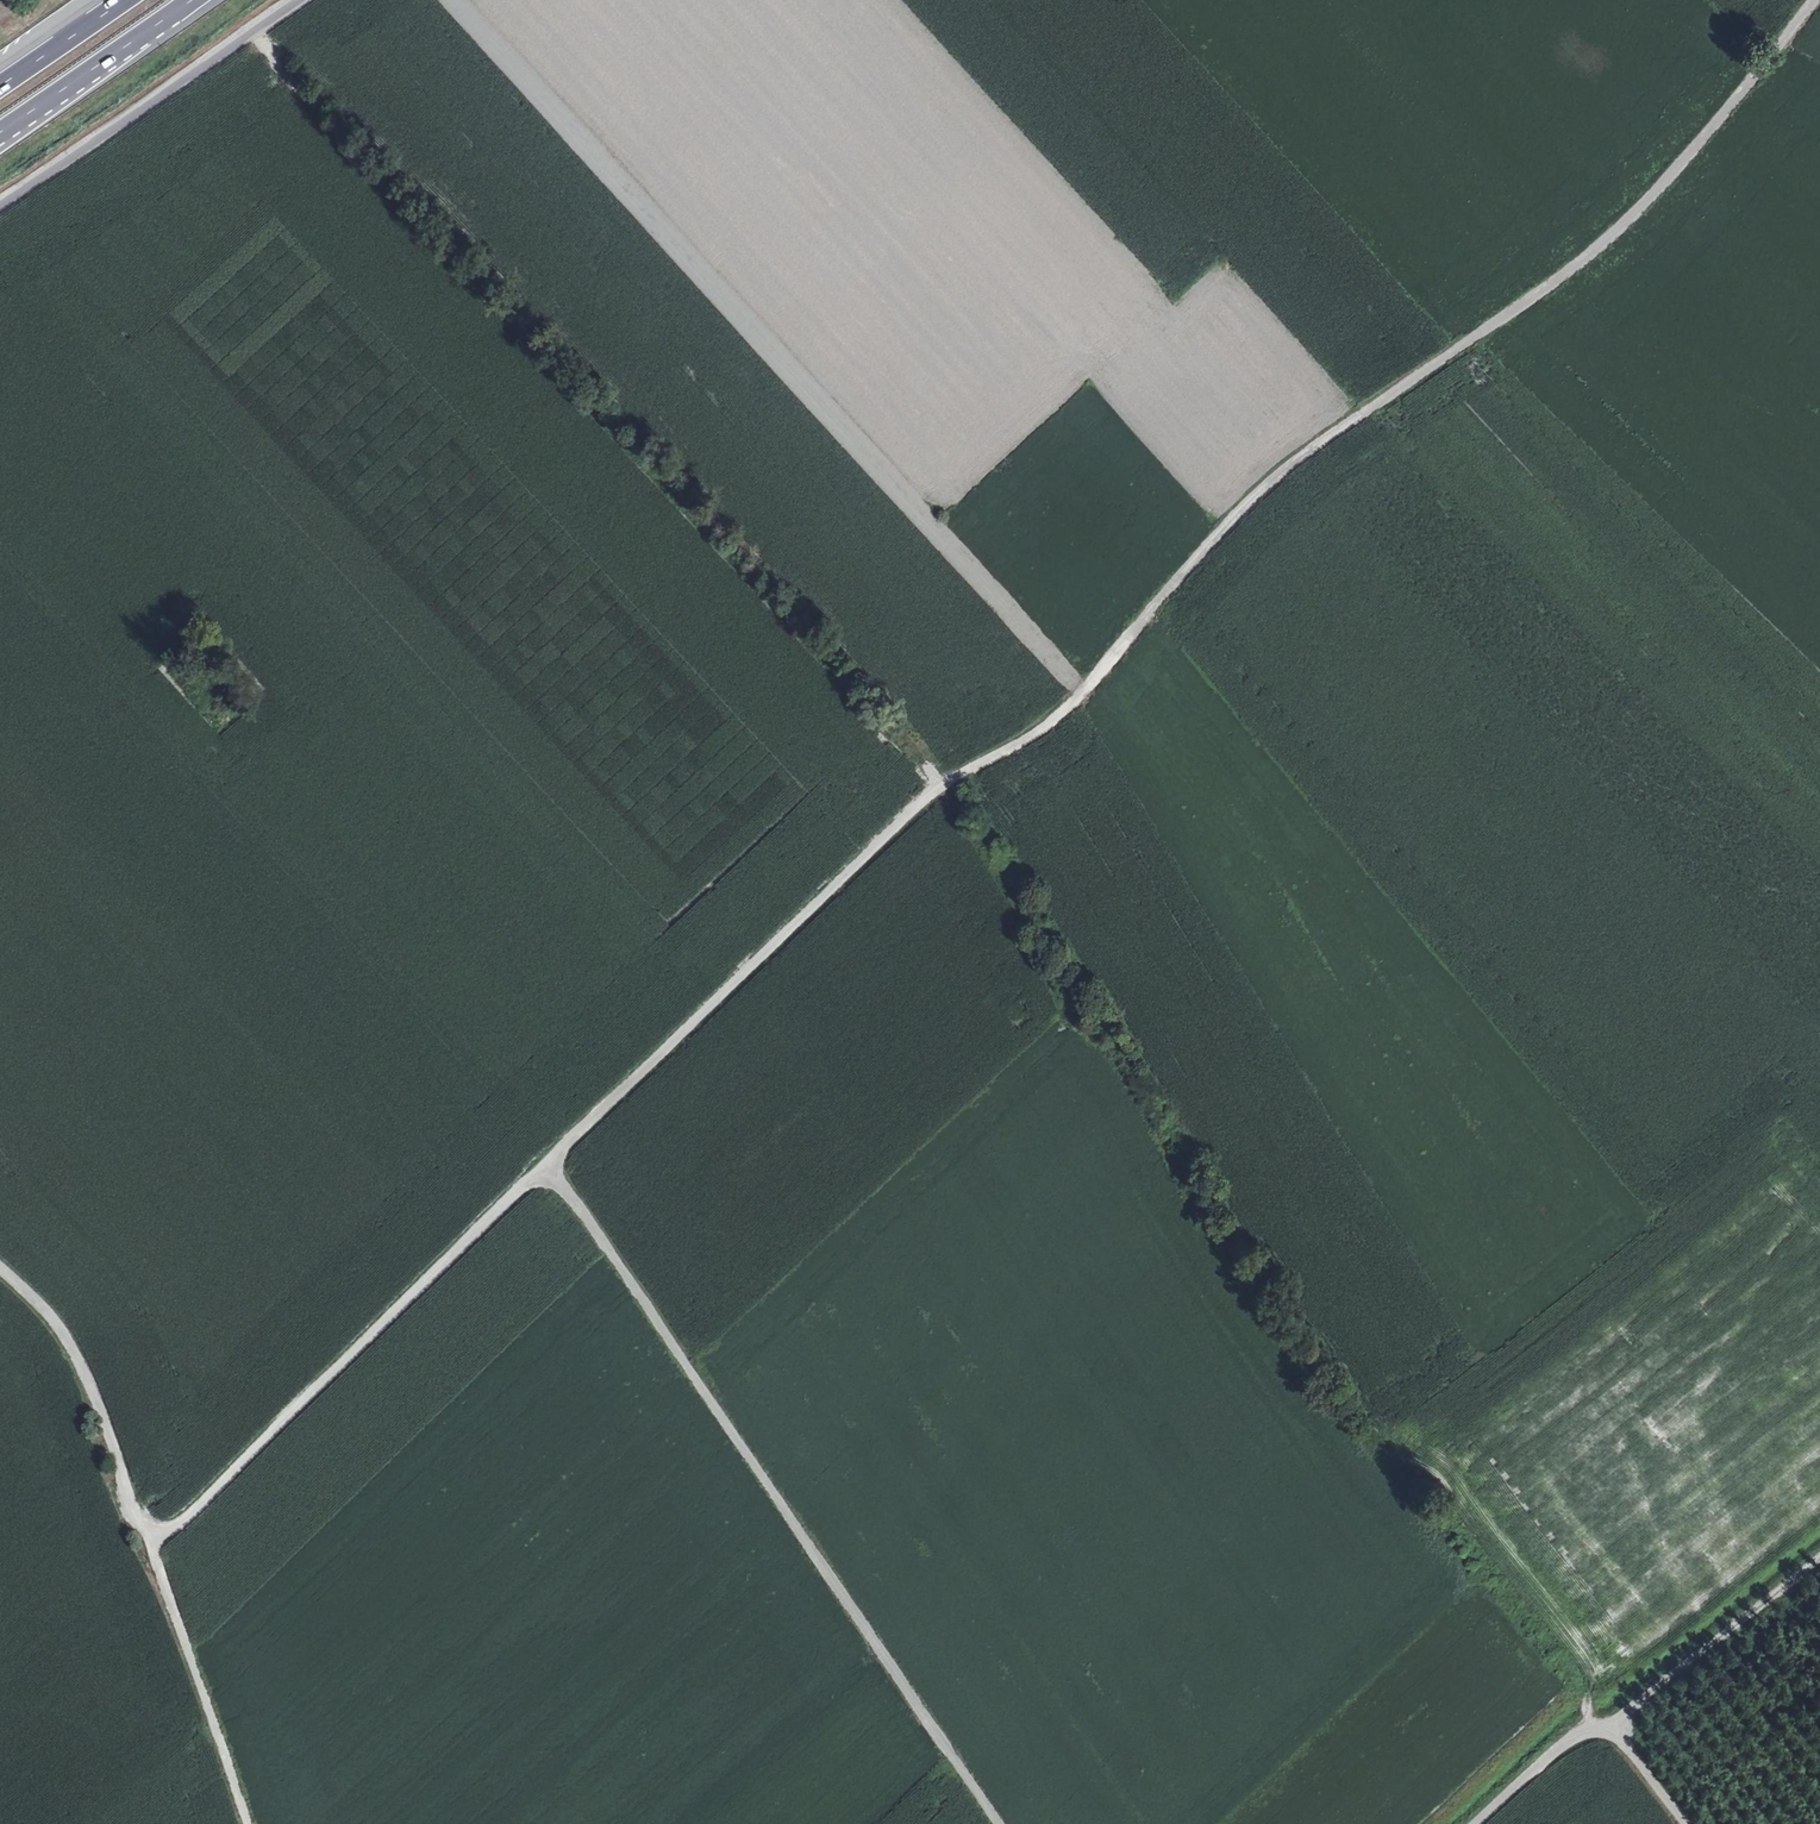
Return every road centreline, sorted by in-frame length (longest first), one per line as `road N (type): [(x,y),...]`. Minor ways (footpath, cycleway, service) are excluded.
road 1 (track): [(0,1268),(65,1337),(148,1537),(185,1520),(928,796),(1045,728),(1075,701),(1184,572),(1308,449),(1529,300),(1628,221),(1816,0)]
road 2 (track): [(542,1168),(616,1260),(991,1823)]
road 3 (unclassified): [(288,0),(0,194)]
road 4 (track): [(248,1823),(148,1537)]
road 5 (track): [(1479,1823),(1580,1731),(1609,1722),(1685,1823)]
road 6 (track): [(1609,1722),(1819,1559)]
road 7 (motorway): [(0,132),(193,0)]
road 8 (motorway): [(124,0),(0,85)]

